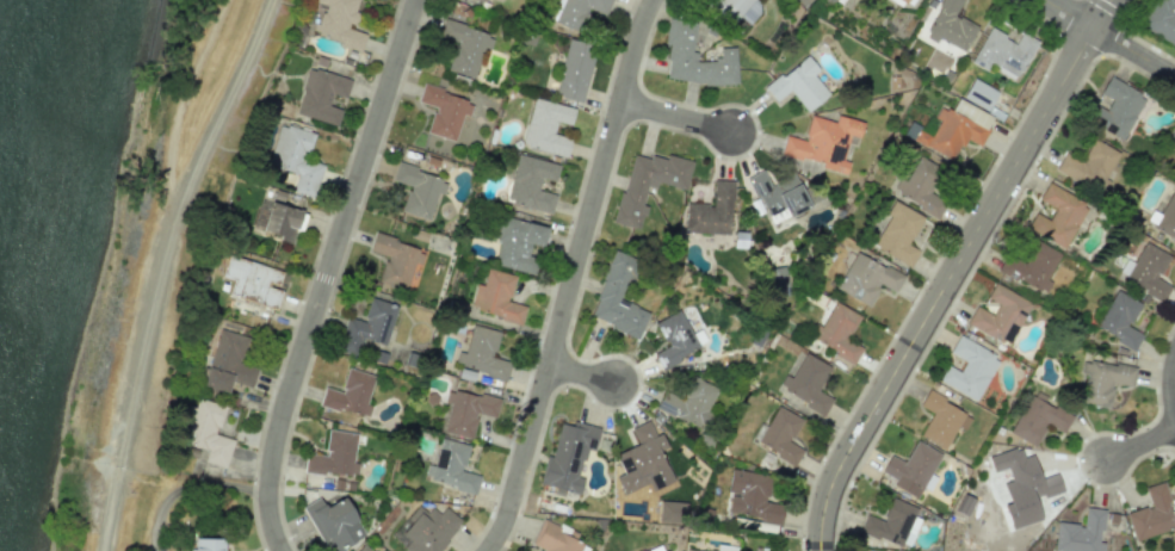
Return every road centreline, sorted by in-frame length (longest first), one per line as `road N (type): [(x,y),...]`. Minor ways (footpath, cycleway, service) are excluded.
road 1 (residential): [(825,550),(841,468),(1113,0)]
road 2 (residential): [(656,0),(509,516),(489,550)]
road 3 (residential): [(419,0),(282,426),(272,507),(285,550)]
road 4 (residential): [(1174,76),(1045,0)]

